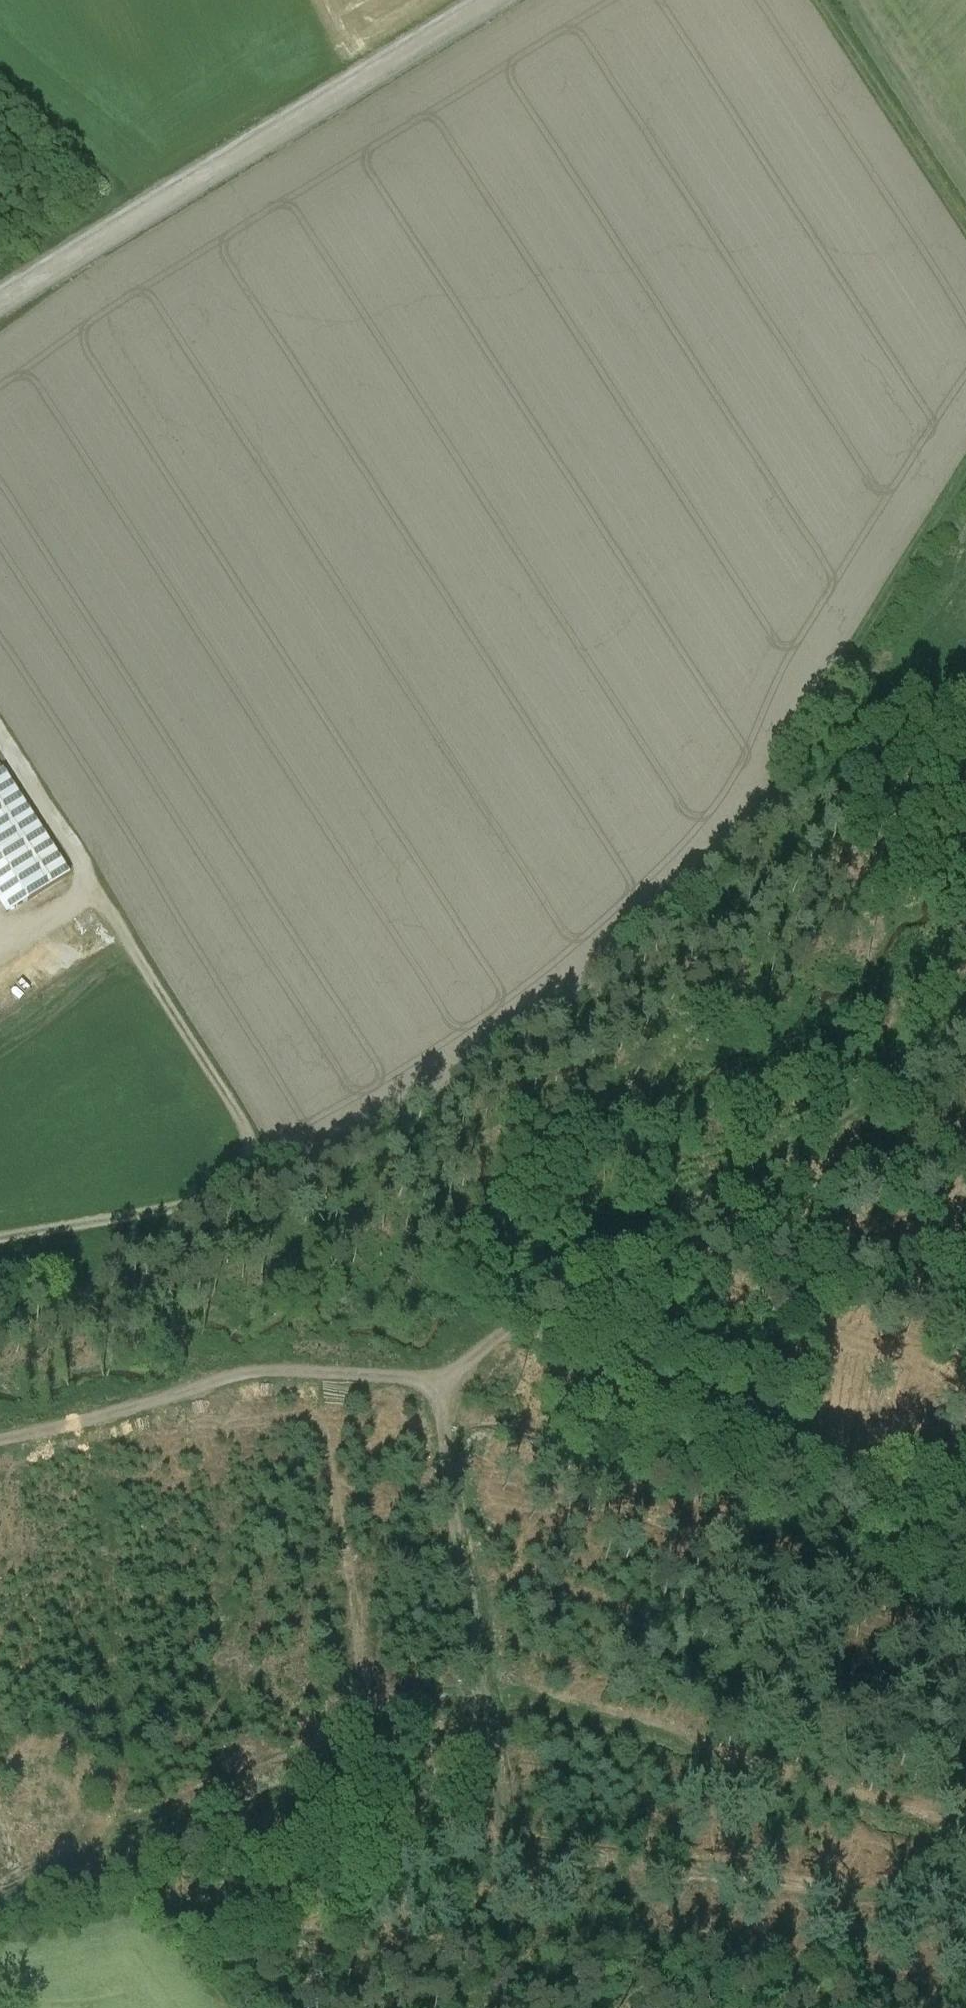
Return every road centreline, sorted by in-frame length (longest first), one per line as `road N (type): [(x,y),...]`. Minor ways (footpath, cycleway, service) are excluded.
road 1 (track): [(0,730),(256,1125),(259,1142),(258,1162),(224,1187),(0,1229)]
road 2 (secondary): [(0,302),(493,0)]

